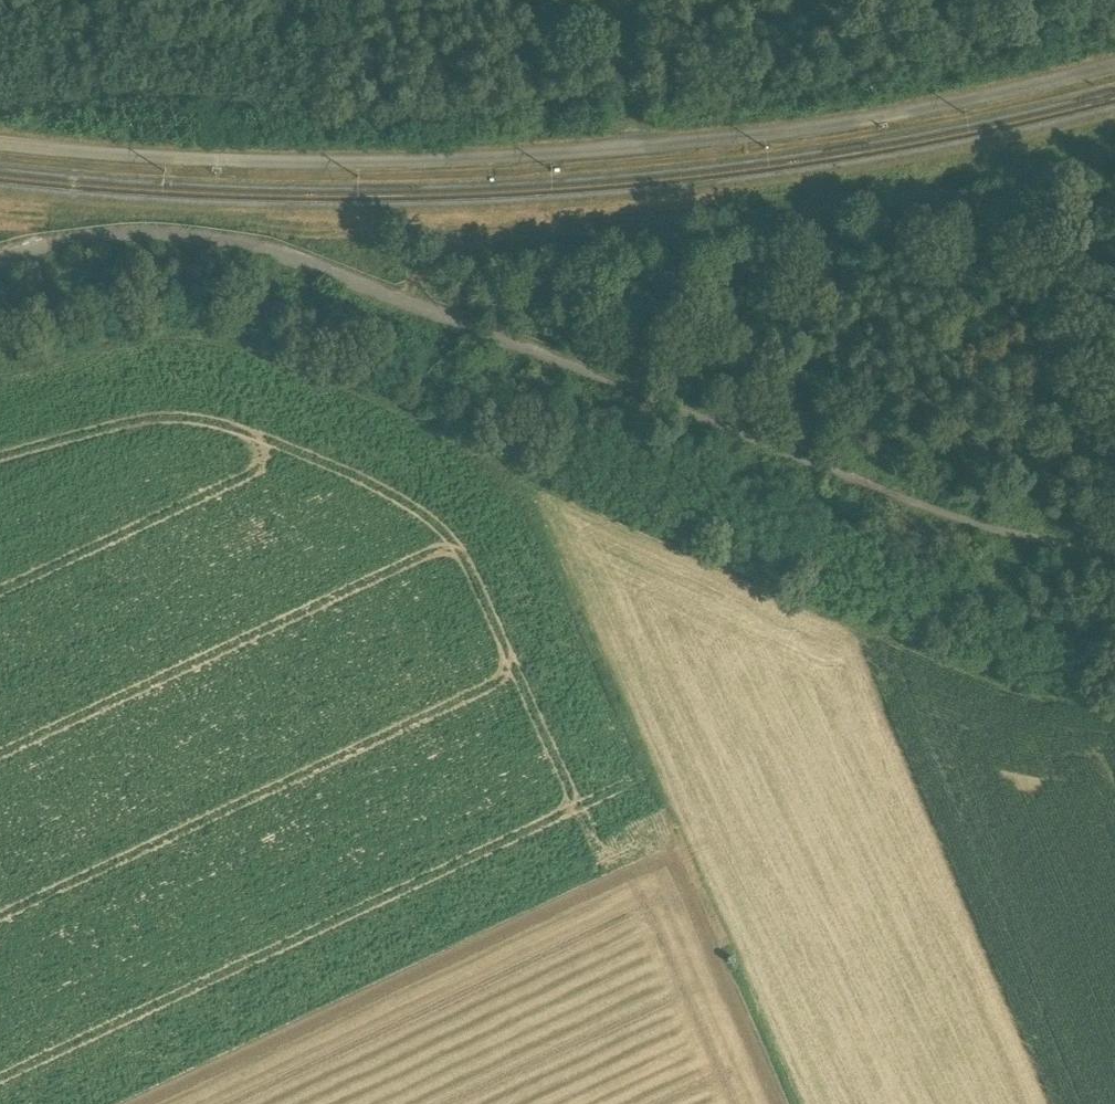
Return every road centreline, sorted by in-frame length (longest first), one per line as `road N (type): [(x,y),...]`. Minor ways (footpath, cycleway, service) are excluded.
road 1 (track): [(1114,552),(945,522),(325,273),(253,252),(154,237),(99,240),(0,267)]
road 2 (track): [(493,447),(791,1103)]

